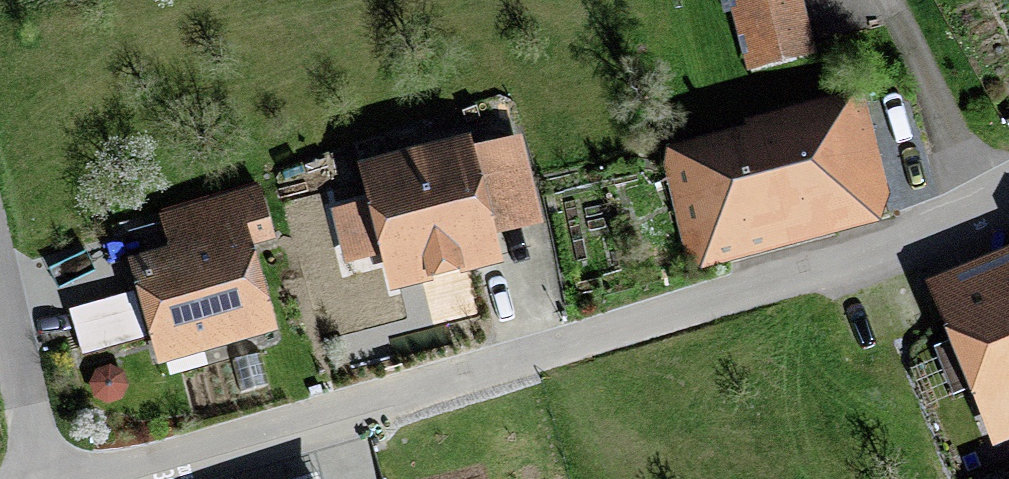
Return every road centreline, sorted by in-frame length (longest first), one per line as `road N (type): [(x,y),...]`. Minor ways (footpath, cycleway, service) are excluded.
road 1 (residential): [(112,478),(811,273),(1008,191)]
road 2 (residential): [(0,293),(45,478)]

